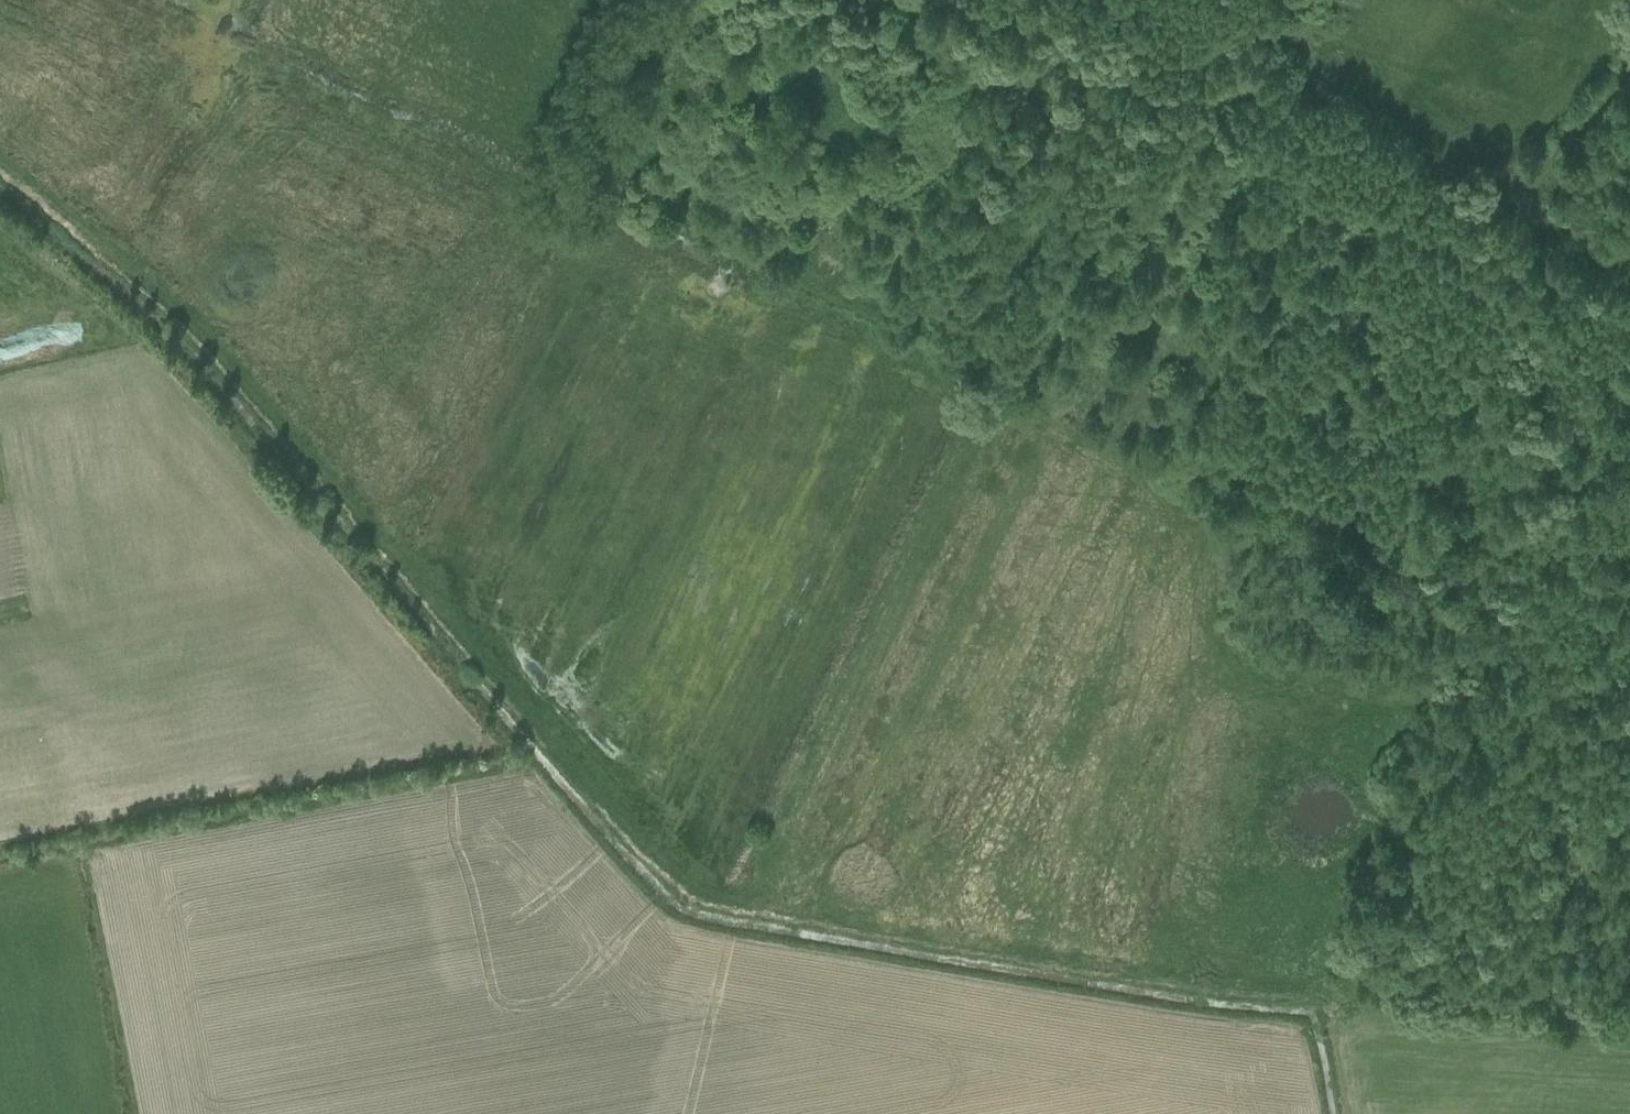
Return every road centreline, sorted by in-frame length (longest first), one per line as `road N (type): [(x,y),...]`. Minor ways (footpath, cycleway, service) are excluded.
road 1 (track): [(1629,272),(1525,235),(1532,193),(1629,71)]

